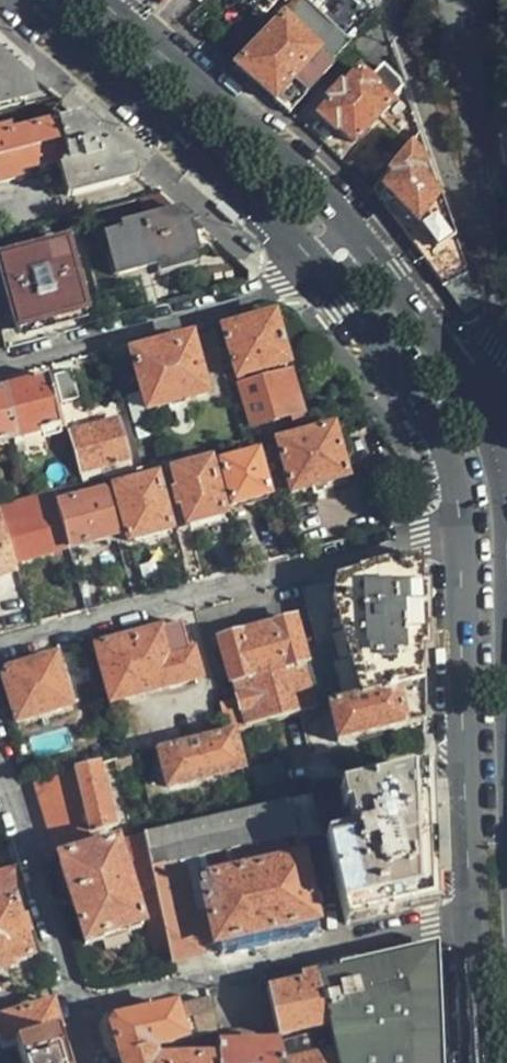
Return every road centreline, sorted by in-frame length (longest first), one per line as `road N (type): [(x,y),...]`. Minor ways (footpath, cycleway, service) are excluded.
road 1 (residential): [(0,645),(457,520)]
road 2 (residential): [(79,1007),(470,914)]
road 3 (tertiary): [(457,520),(470,914)]
road 4 (tertiary): [(19,0),(312,262)]
road 5 (residential): [(312,262),(277,287),(0,361)]
road 6 (tertiary): [(350,228),(151,48)]
road 7 (residential): [(393,0),(461,207),(495,244)]
road 8 (residential): [(79,1007),(0,760)]
road 9 (tertiary): [(312,262),(414,396),(449,466)]
road 10 (residential): [(491,0),(484,83),(495,244)]
road 11 (tertiary): [(479,397),(350,228)]
road 12 (tertiary): [(506,592),(504,491),(479,397)]
road 13 (residential): [(495,244),(502,328),(479,397)]
road 14 (tertiary): [(470,914),(470,1062)]

